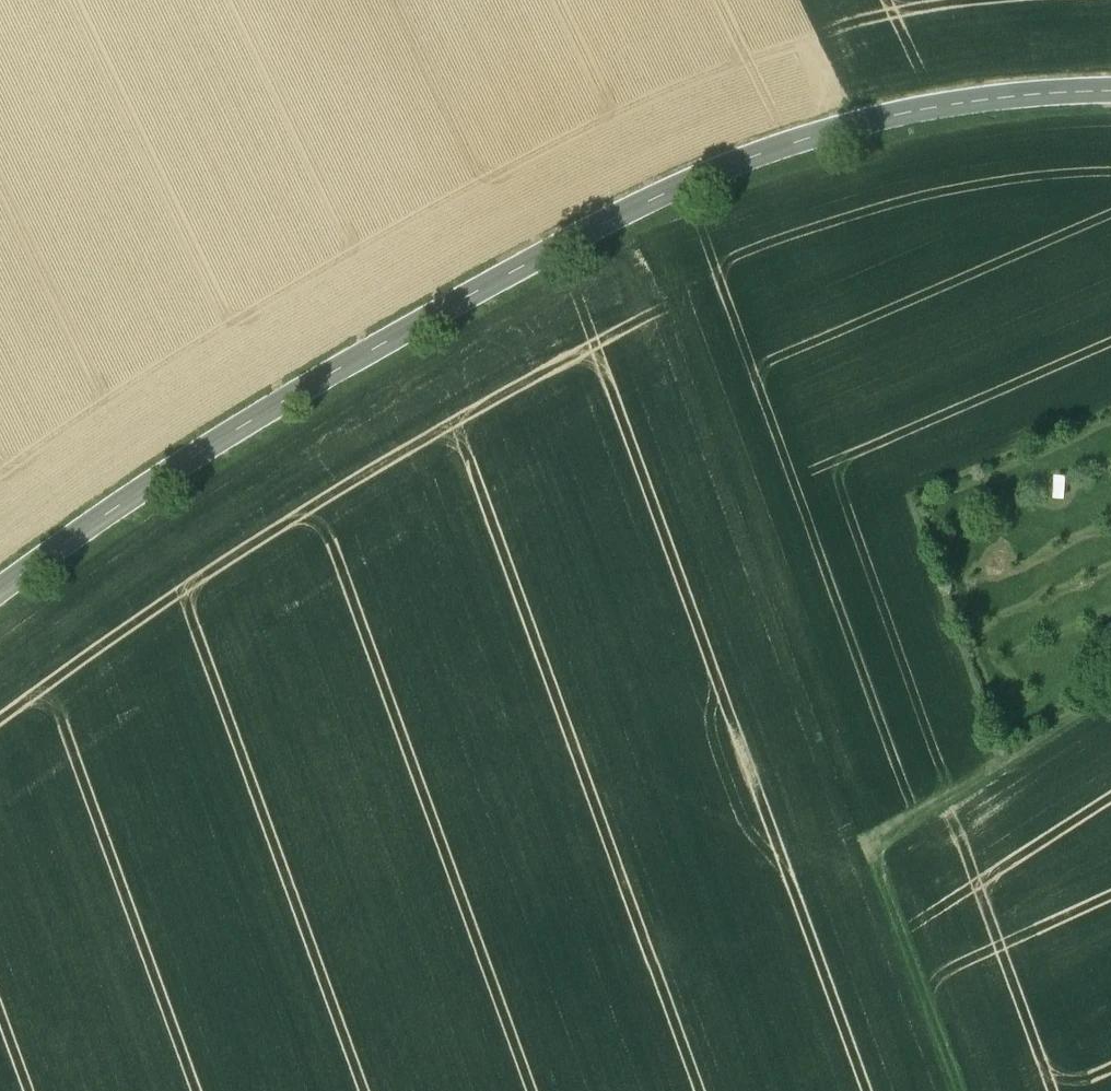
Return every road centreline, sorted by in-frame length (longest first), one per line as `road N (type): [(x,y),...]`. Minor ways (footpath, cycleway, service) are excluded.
road 1 (tertiary): [(0,594),(295,394),(615,217),(878,118),(1110,92)]
road 2 (track): [(1110,706),(873,845),(956,1090)]

